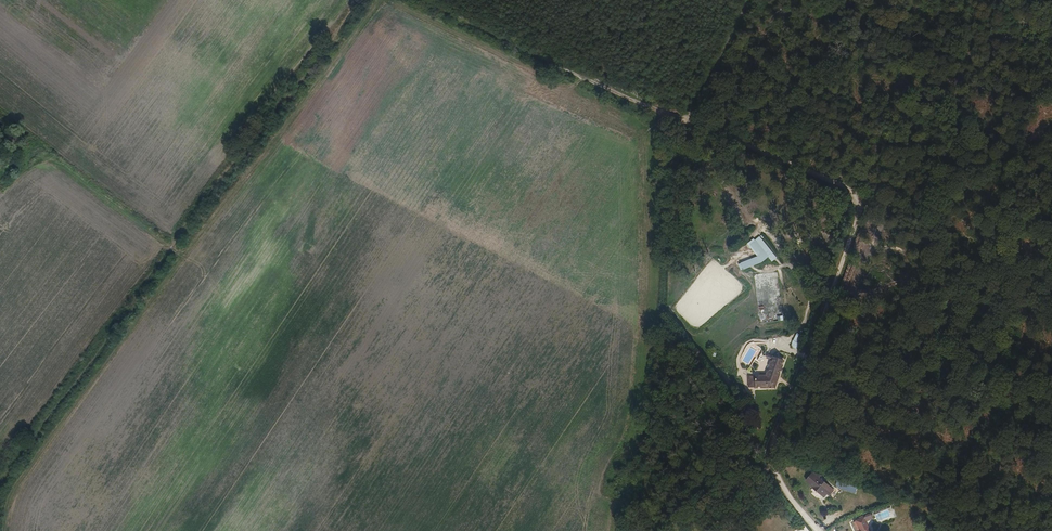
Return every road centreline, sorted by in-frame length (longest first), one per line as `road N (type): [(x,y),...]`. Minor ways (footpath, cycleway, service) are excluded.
road 1 (track): [(355,0),(168,239),(0,474)]
road 2 (unclassified): [(817,530),(777,481),(769,448),(857,223),(857,200),(846,187),(678,118)]
road 3 (track): [(426,0),(678,118)]
road 4 (track): [(748,0),(684,120)]

